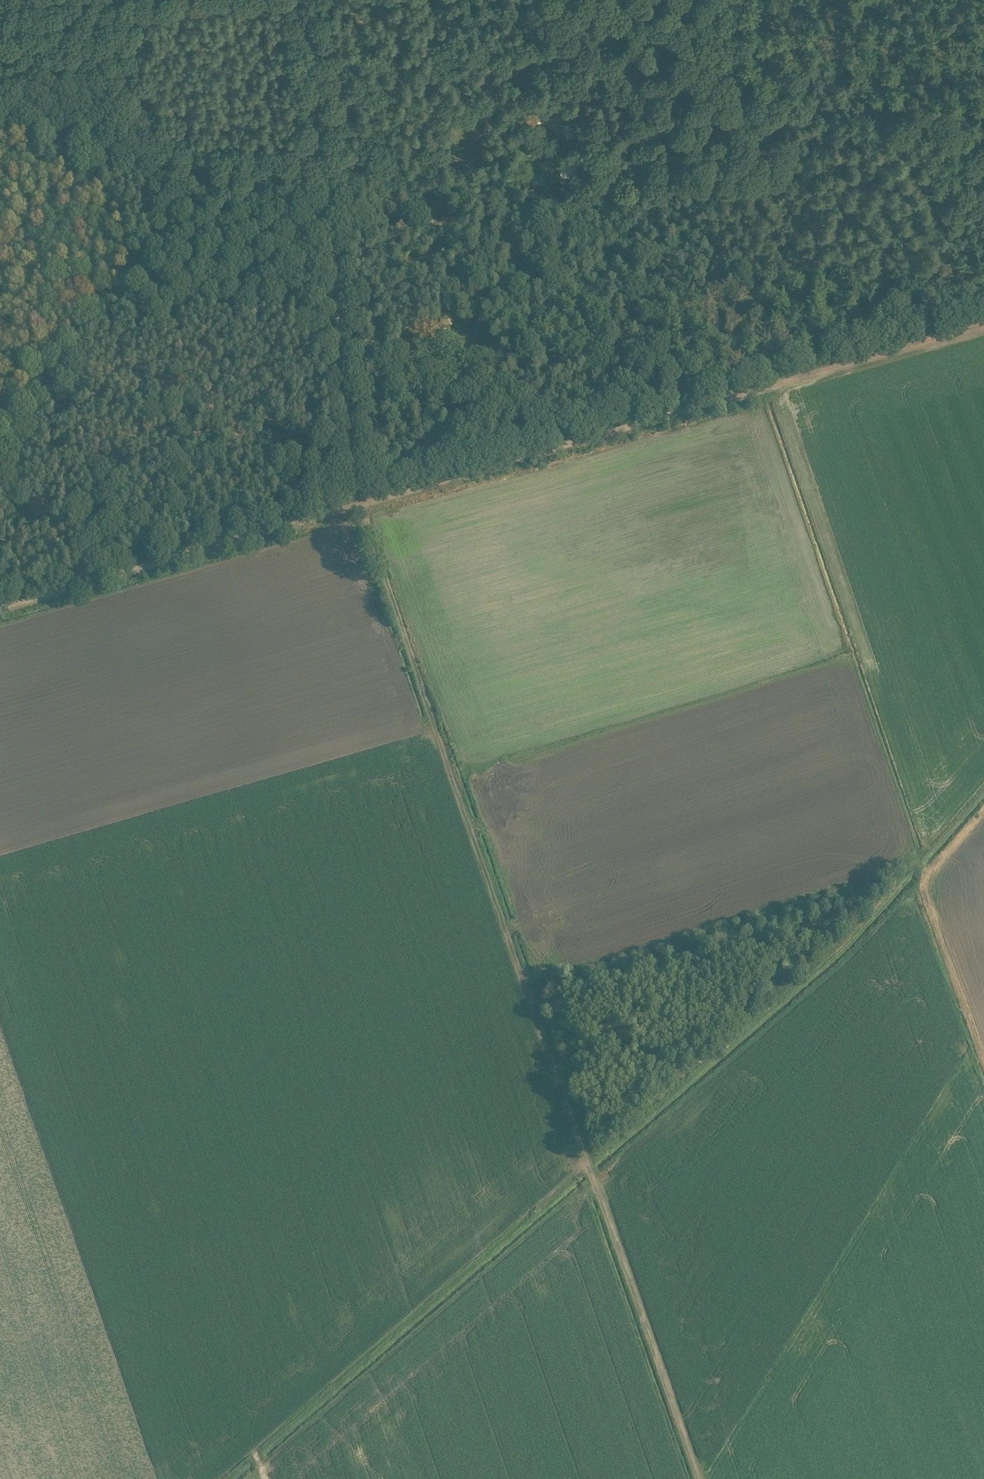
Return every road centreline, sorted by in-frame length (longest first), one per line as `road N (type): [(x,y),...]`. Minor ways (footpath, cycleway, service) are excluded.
road 1 (track): [(702,1478),(359,506)]
road 2 (track): [(983,327),(359,506)]
road 3 (track): [(359,506),(311,0)]
road 4 (track): [(359,506),(0,609)]

